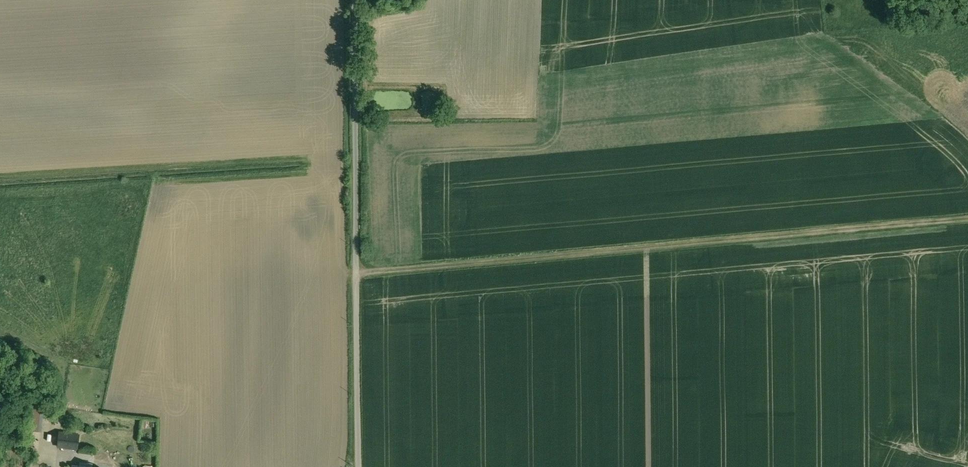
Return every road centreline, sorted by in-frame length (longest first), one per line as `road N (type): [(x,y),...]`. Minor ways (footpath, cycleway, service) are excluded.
road 1 (unclassified): [(360,466),(356,0)]

